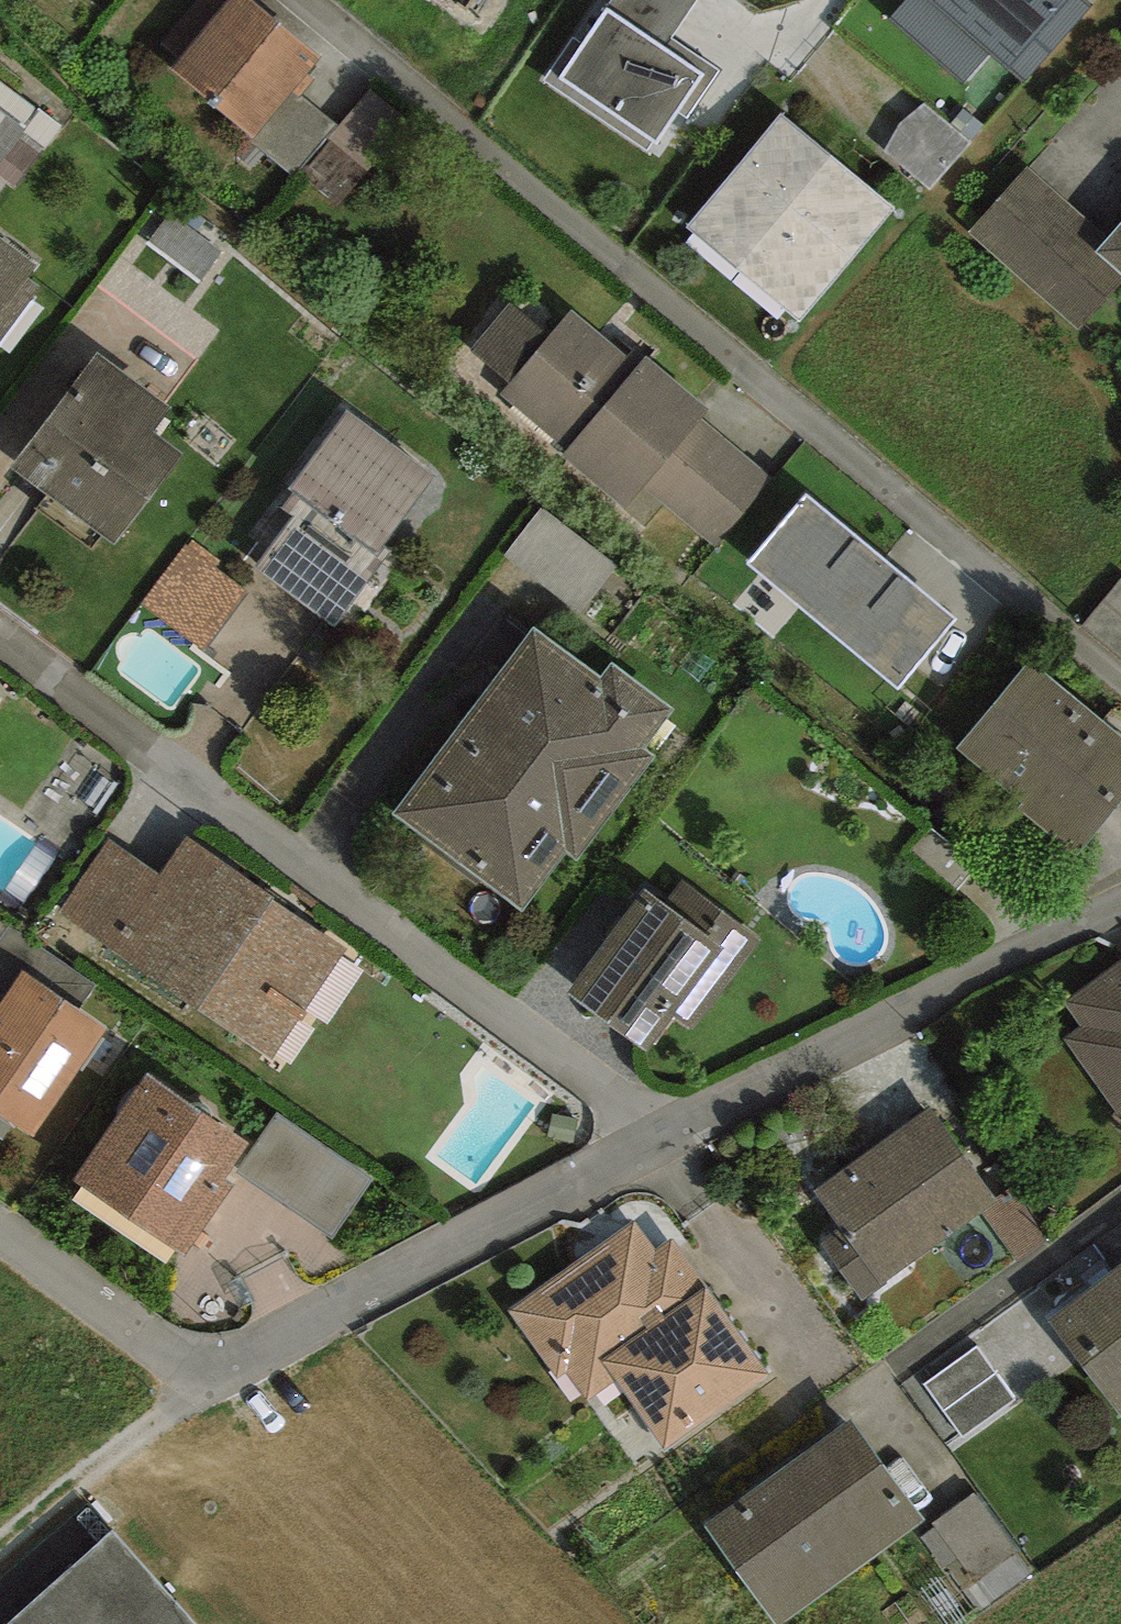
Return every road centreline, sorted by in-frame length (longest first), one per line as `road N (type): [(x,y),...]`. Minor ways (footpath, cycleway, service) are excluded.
road 1 (residential): [(1120,915),(665,1133),(207,1380),(0,1234)]
road 2 (track): [(207,1380),(0,1552)]

